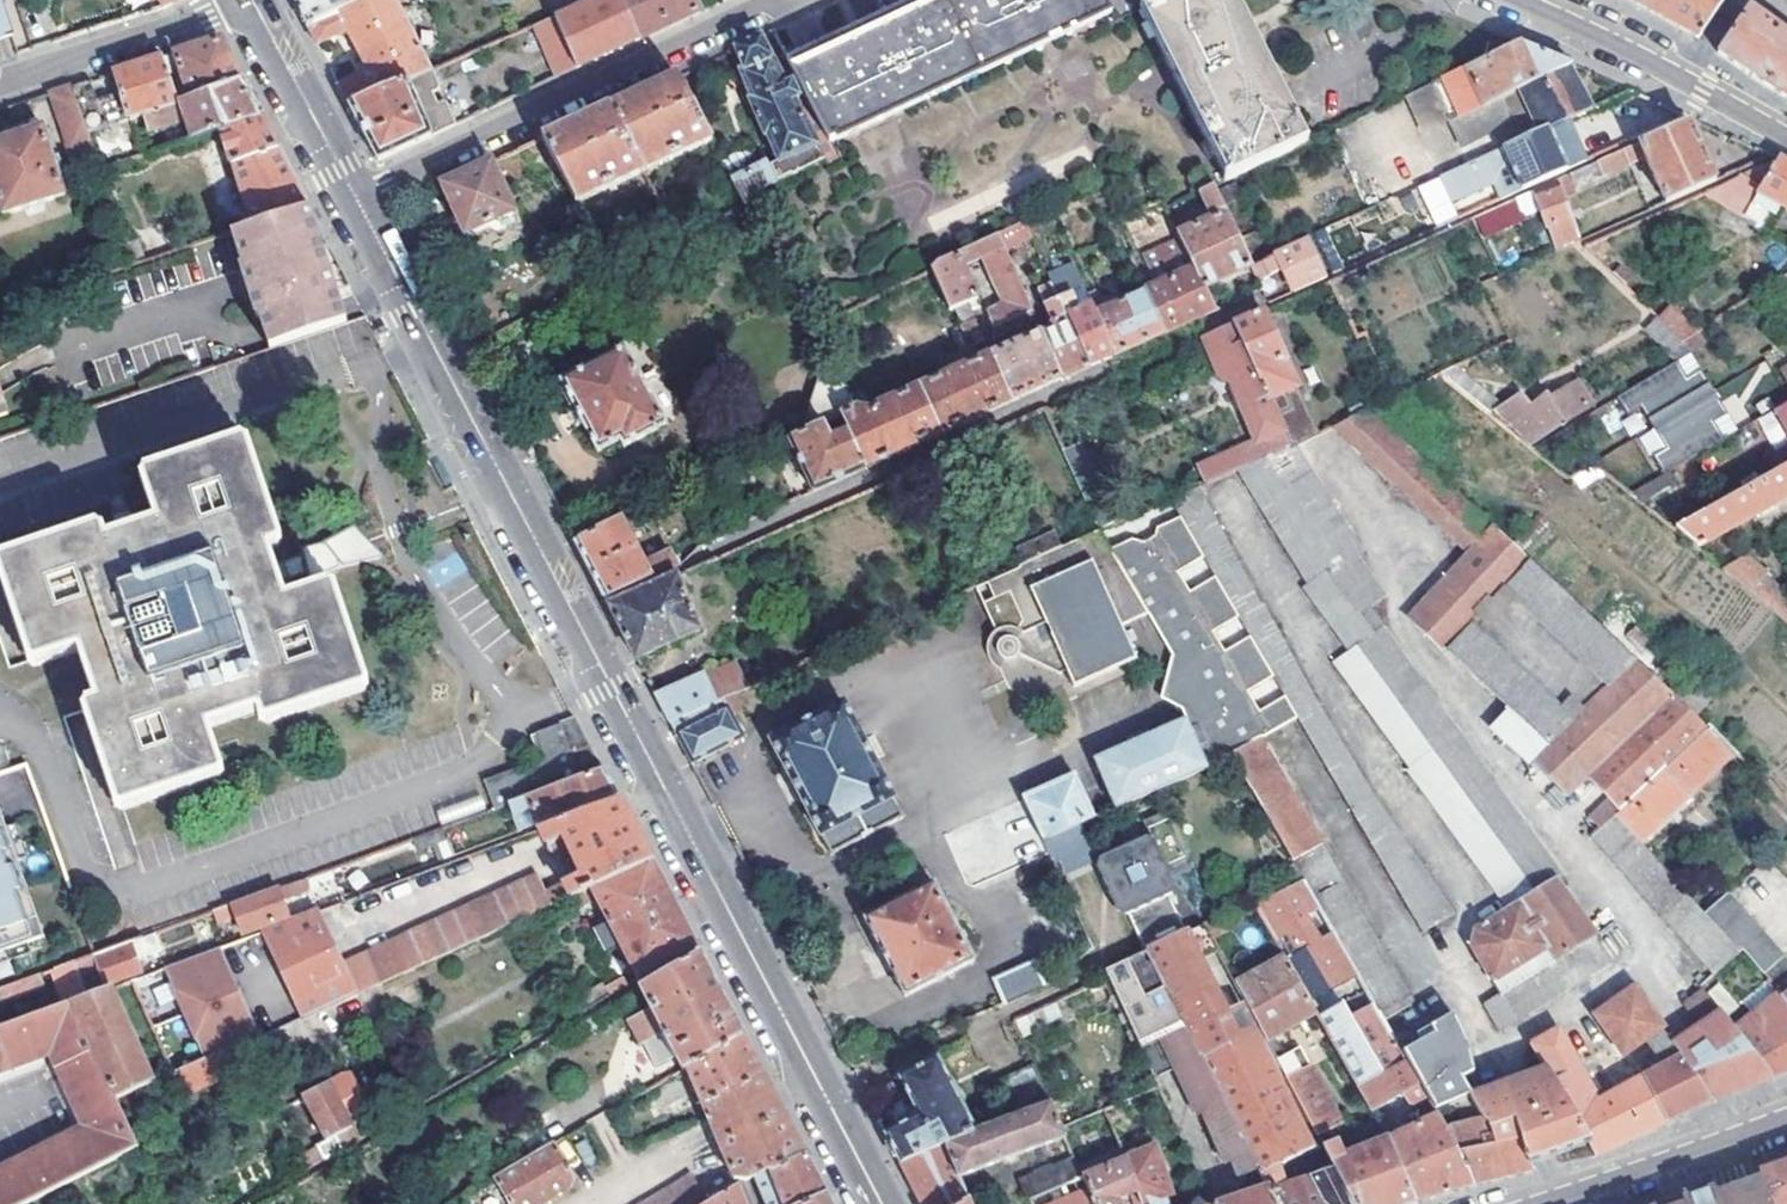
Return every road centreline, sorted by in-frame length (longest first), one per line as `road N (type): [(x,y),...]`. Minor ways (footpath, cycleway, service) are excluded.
road 1 (secondary): [(355,197),(880,1203)]
road 2 (residential): [(355,197),(770,0)]
road 3 (secondary): [(1786,134),(1512,0)]
road 4 (residential): [(0,80),(253,2)]
road 5 (secondary): [(1786,1122),(1549,1203)]
road 6 (secondary): [(253,2),(355,197)]

